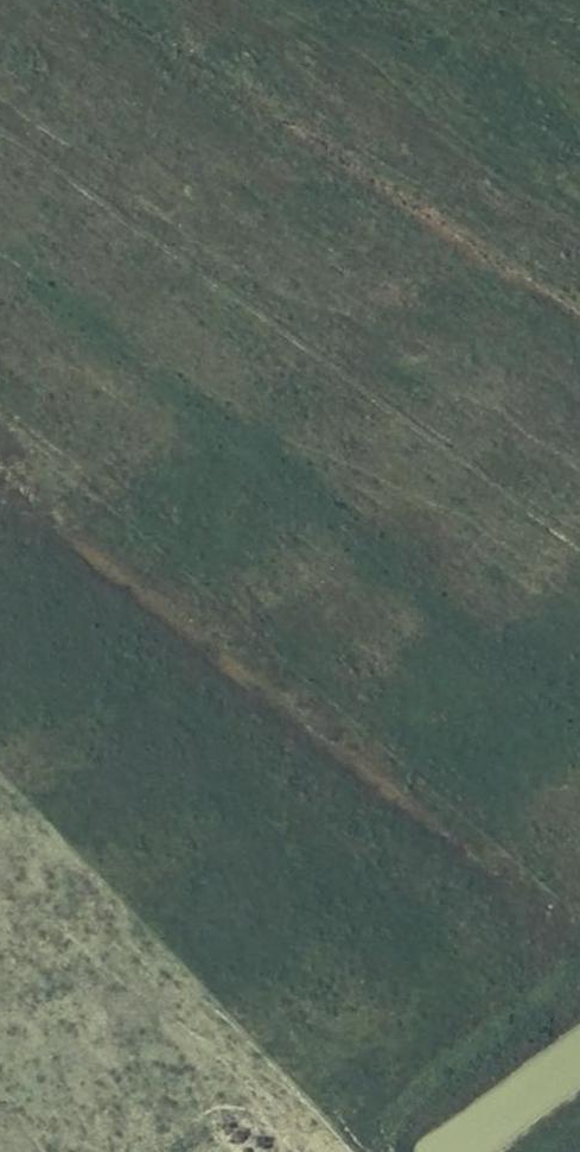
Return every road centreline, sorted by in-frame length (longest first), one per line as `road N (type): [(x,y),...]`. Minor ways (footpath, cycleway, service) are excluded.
road 1 (track): [(579,995),(365,1151)]

